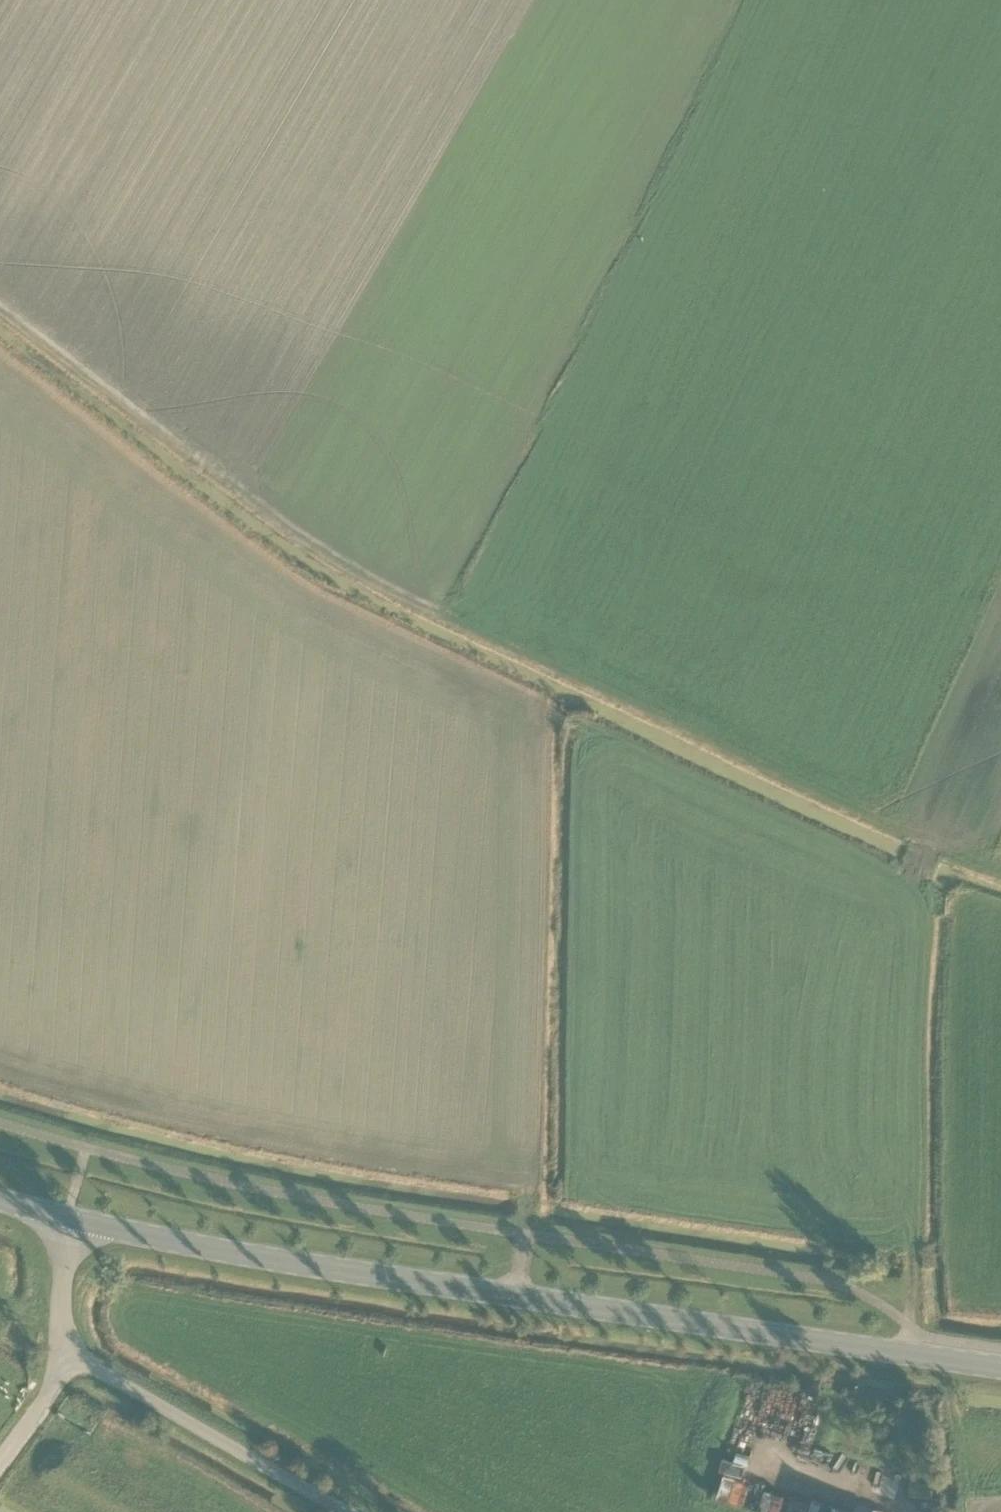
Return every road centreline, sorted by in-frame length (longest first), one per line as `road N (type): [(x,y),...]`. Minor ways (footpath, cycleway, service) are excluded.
road 1 (primary): [(1000,1365),(258,1256),(69,1215)]
road 2 (unclassified): [(349,1511),(74,1354),(62,1324),(69,1215)]

